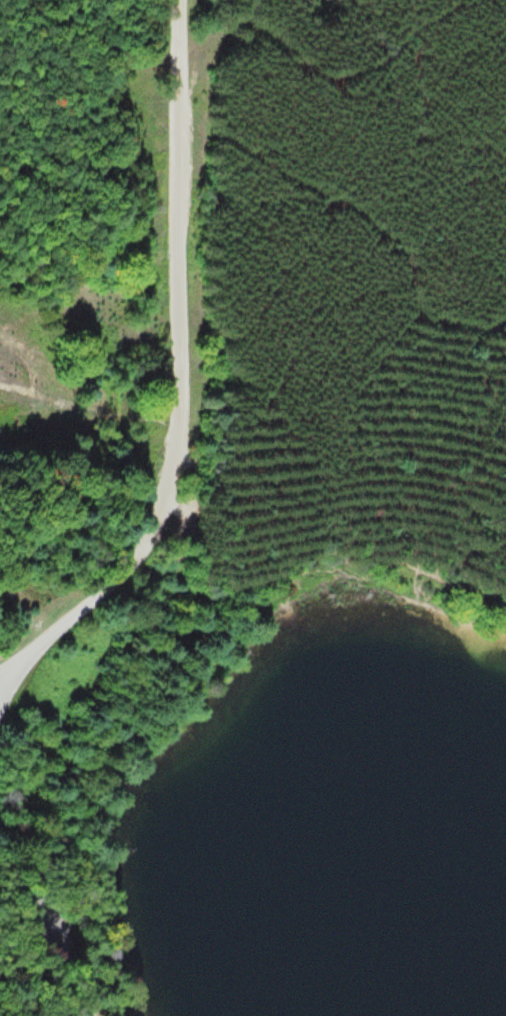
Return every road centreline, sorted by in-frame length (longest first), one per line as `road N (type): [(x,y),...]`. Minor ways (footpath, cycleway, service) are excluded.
road 1 (residential): [(0,690),(148,548),(170,499),(182,447),(183,0)]
road 2 (residential): [(0,841),(56,920),(87,1015)]

